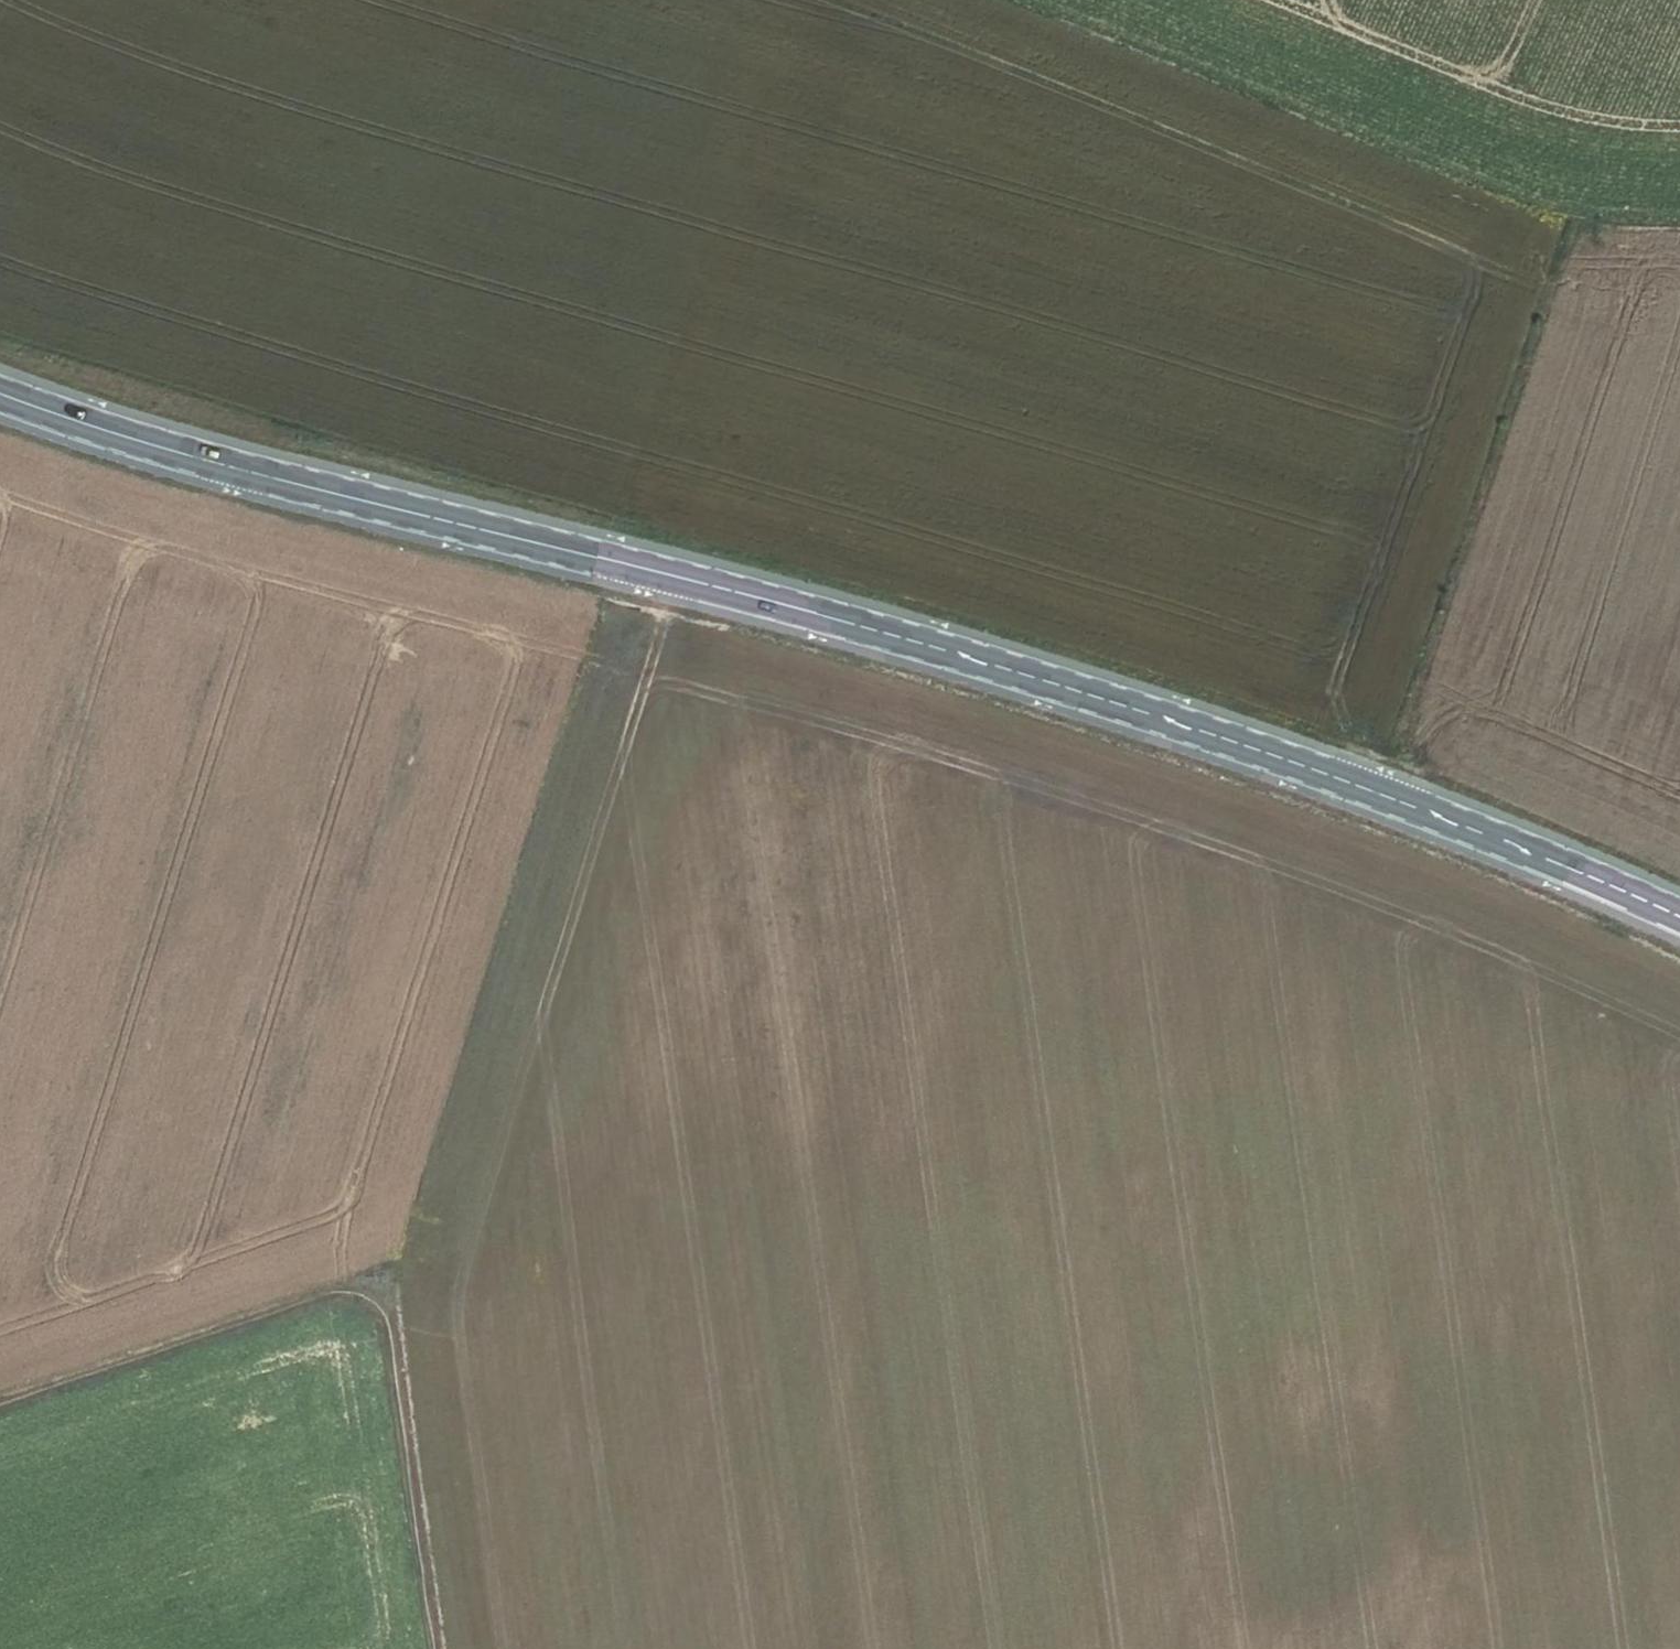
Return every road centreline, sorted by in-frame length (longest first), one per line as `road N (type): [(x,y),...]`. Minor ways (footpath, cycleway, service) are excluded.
road 1 (secondary): [(1679,929),(1415,808),(717,588),(177,454),(0,387)]
road 2 (track): [(0,1374),(386,1243),(443,1648)]

